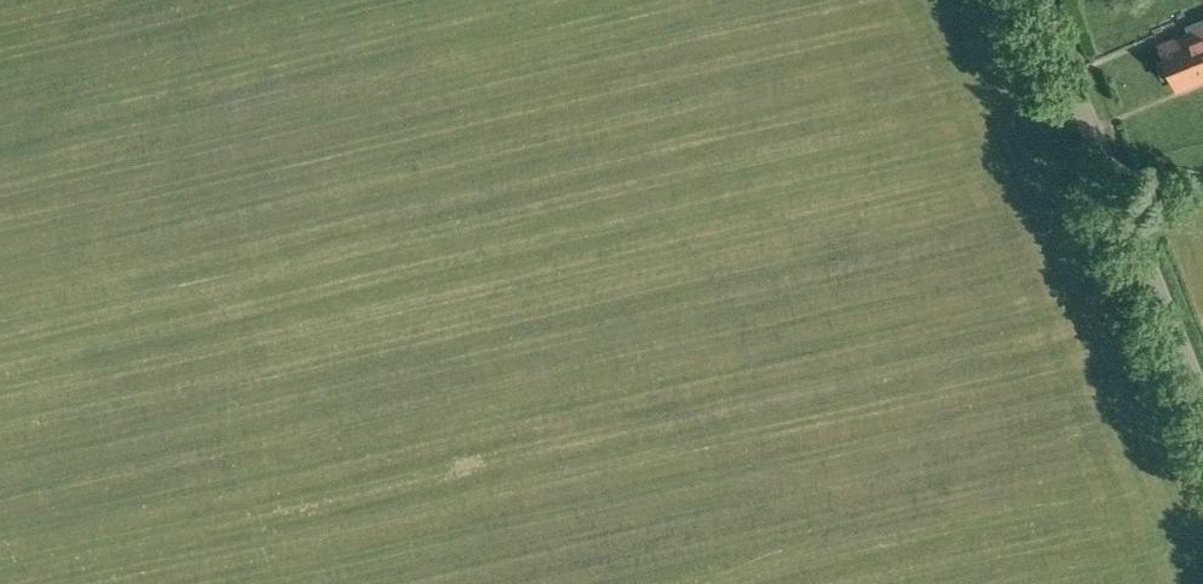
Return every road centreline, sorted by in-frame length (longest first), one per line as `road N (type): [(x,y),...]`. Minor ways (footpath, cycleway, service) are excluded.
road 1 (unclassified): [(1202,405),(1037,0)]

